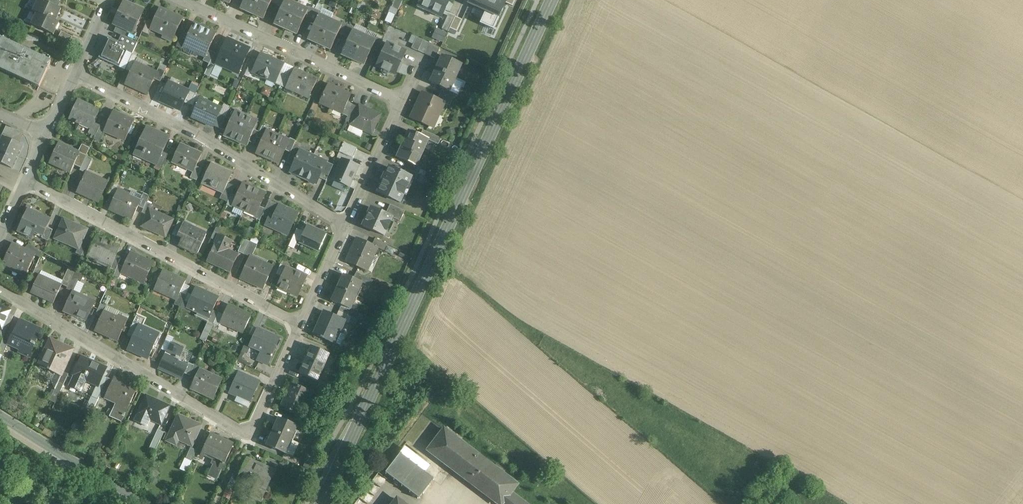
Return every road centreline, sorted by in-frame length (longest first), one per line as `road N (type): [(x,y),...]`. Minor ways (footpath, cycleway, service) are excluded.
road 1 (secondary): [(321,503),(552,0)]
road 2 (residential): [(0,288),(246,436),(261,419),(299,327)]
road 3 (residential): [(26,177),(299,327)]
road 4 (residential): [(74,73),(342,223)]
road 5 (residential): [(180,0),(402,100)]
road 6 (tertiary): [(139,503),(0,415)]
road 7 (residential): [(342,223),(402,100)]

